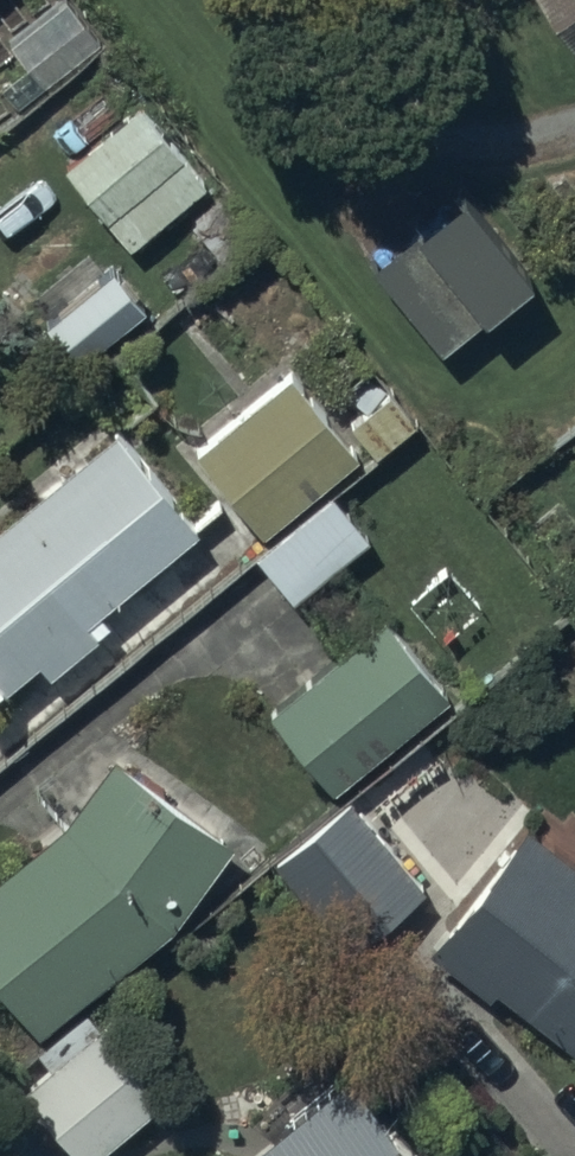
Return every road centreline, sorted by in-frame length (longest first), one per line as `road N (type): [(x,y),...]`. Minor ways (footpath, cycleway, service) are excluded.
road 1 (track): [(574,122),(489,145),(387,121),(262,0)]

